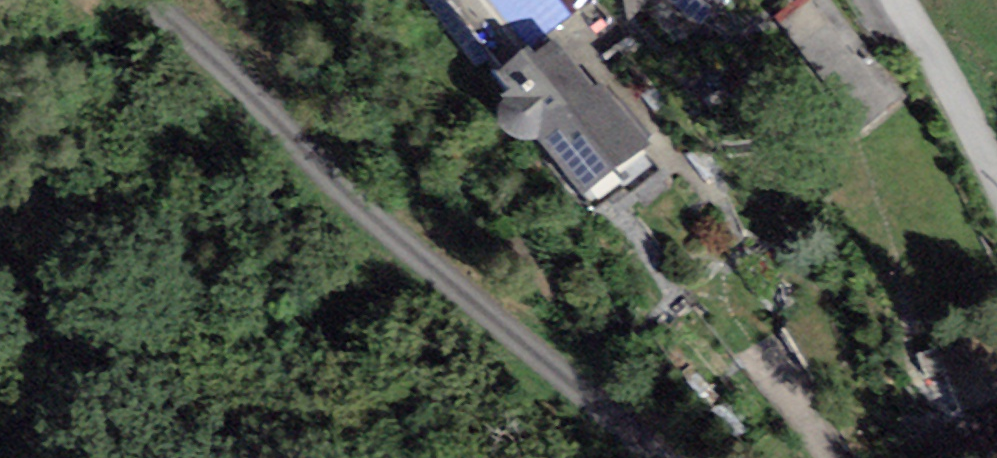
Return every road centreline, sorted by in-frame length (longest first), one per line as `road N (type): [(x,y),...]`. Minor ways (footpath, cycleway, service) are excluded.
road 1 (tertiary): [(145,0),(302,153),(663,457)]
road 2 (track): [(0,156),(85,457)]
road 3 (tertiary): [(996,176),(902,0)]
road 4 (track): [(833,457),(724,290)]

